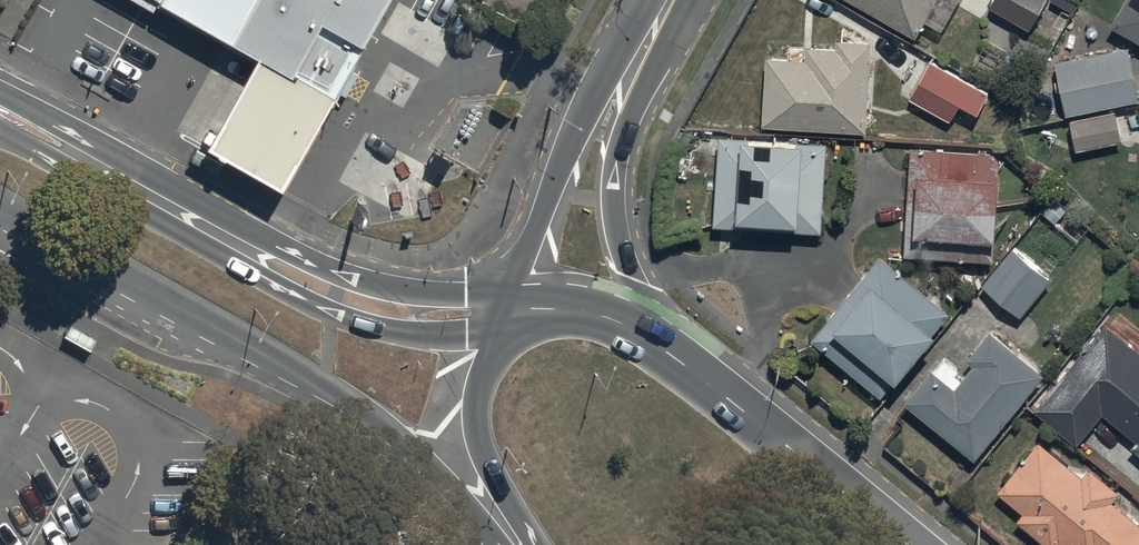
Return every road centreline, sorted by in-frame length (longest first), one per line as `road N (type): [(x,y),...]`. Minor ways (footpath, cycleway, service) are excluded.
road 1 (secondary): [(501,544),(445,479),(386,430),(0,207)]
road 2 (secondary): [(0,119),(355,301),(424,315),(514,308)]
road 3 (secondary): [(649,335),(914,544)]
road 4 (tertiary): [(624,81),(614,214),(649,335)]
road 5 (tertiary): [(514,308),(518,273),(577,137),(593,105),(624,81)]
road 6 (secondary): [(528,544),(484,458),(473,417),(479,378),(514,308)]
road 7 (secondary): [(514,308),(585,312),(649,335)]

